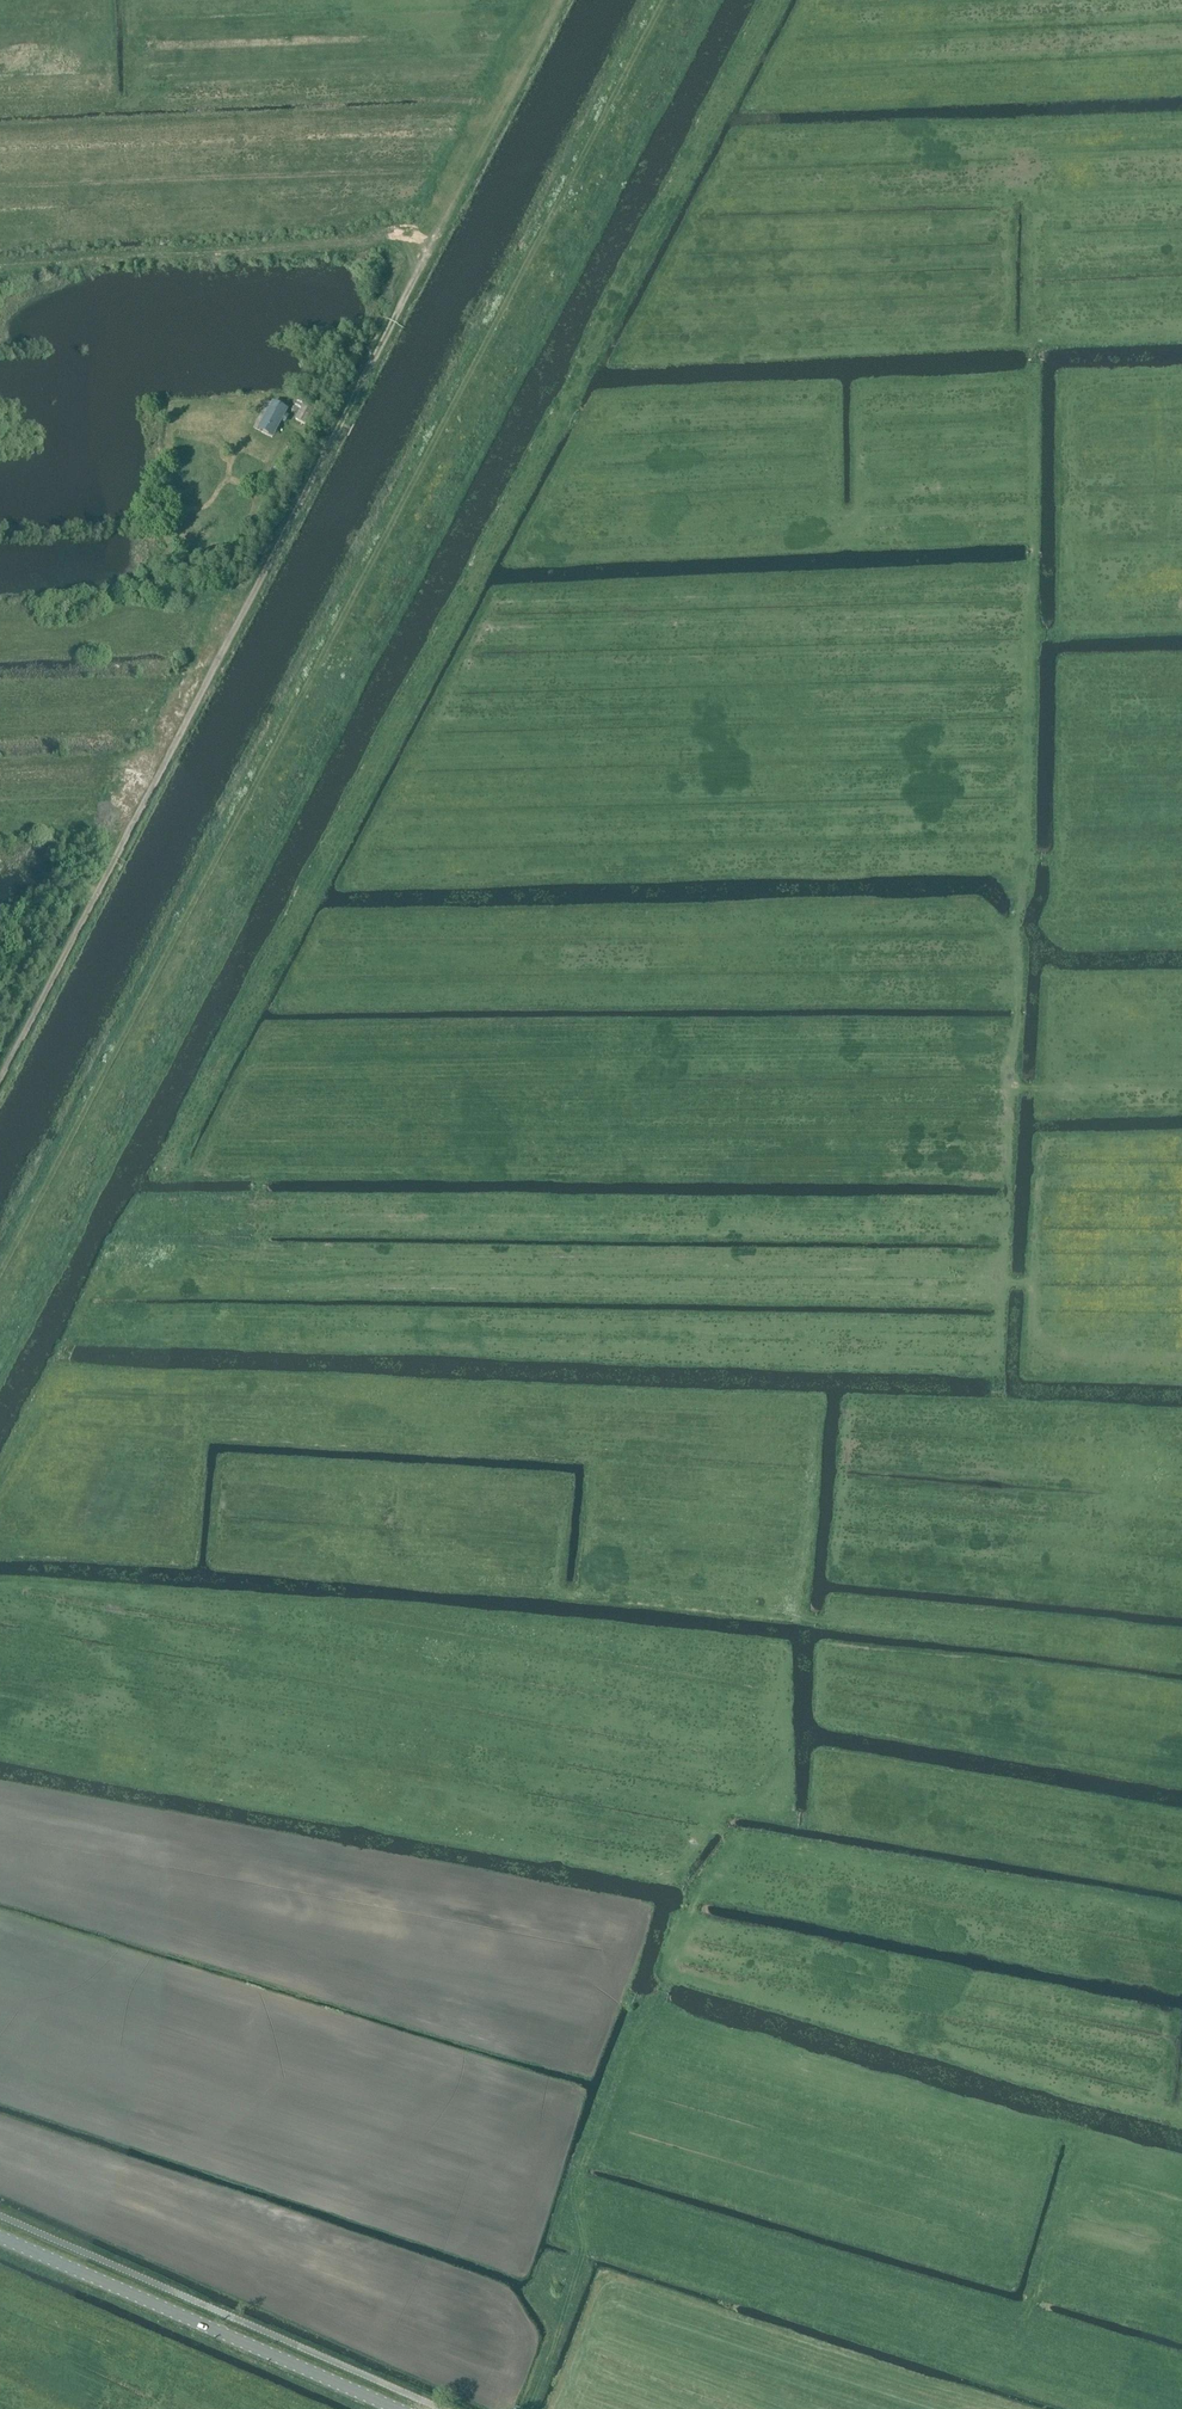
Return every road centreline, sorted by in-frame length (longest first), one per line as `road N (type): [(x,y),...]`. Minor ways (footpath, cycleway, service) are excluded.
road 1 (track): [(0,1075),(393,322)]
road 2 (secondary): [(384,2408),(0,2240)]

